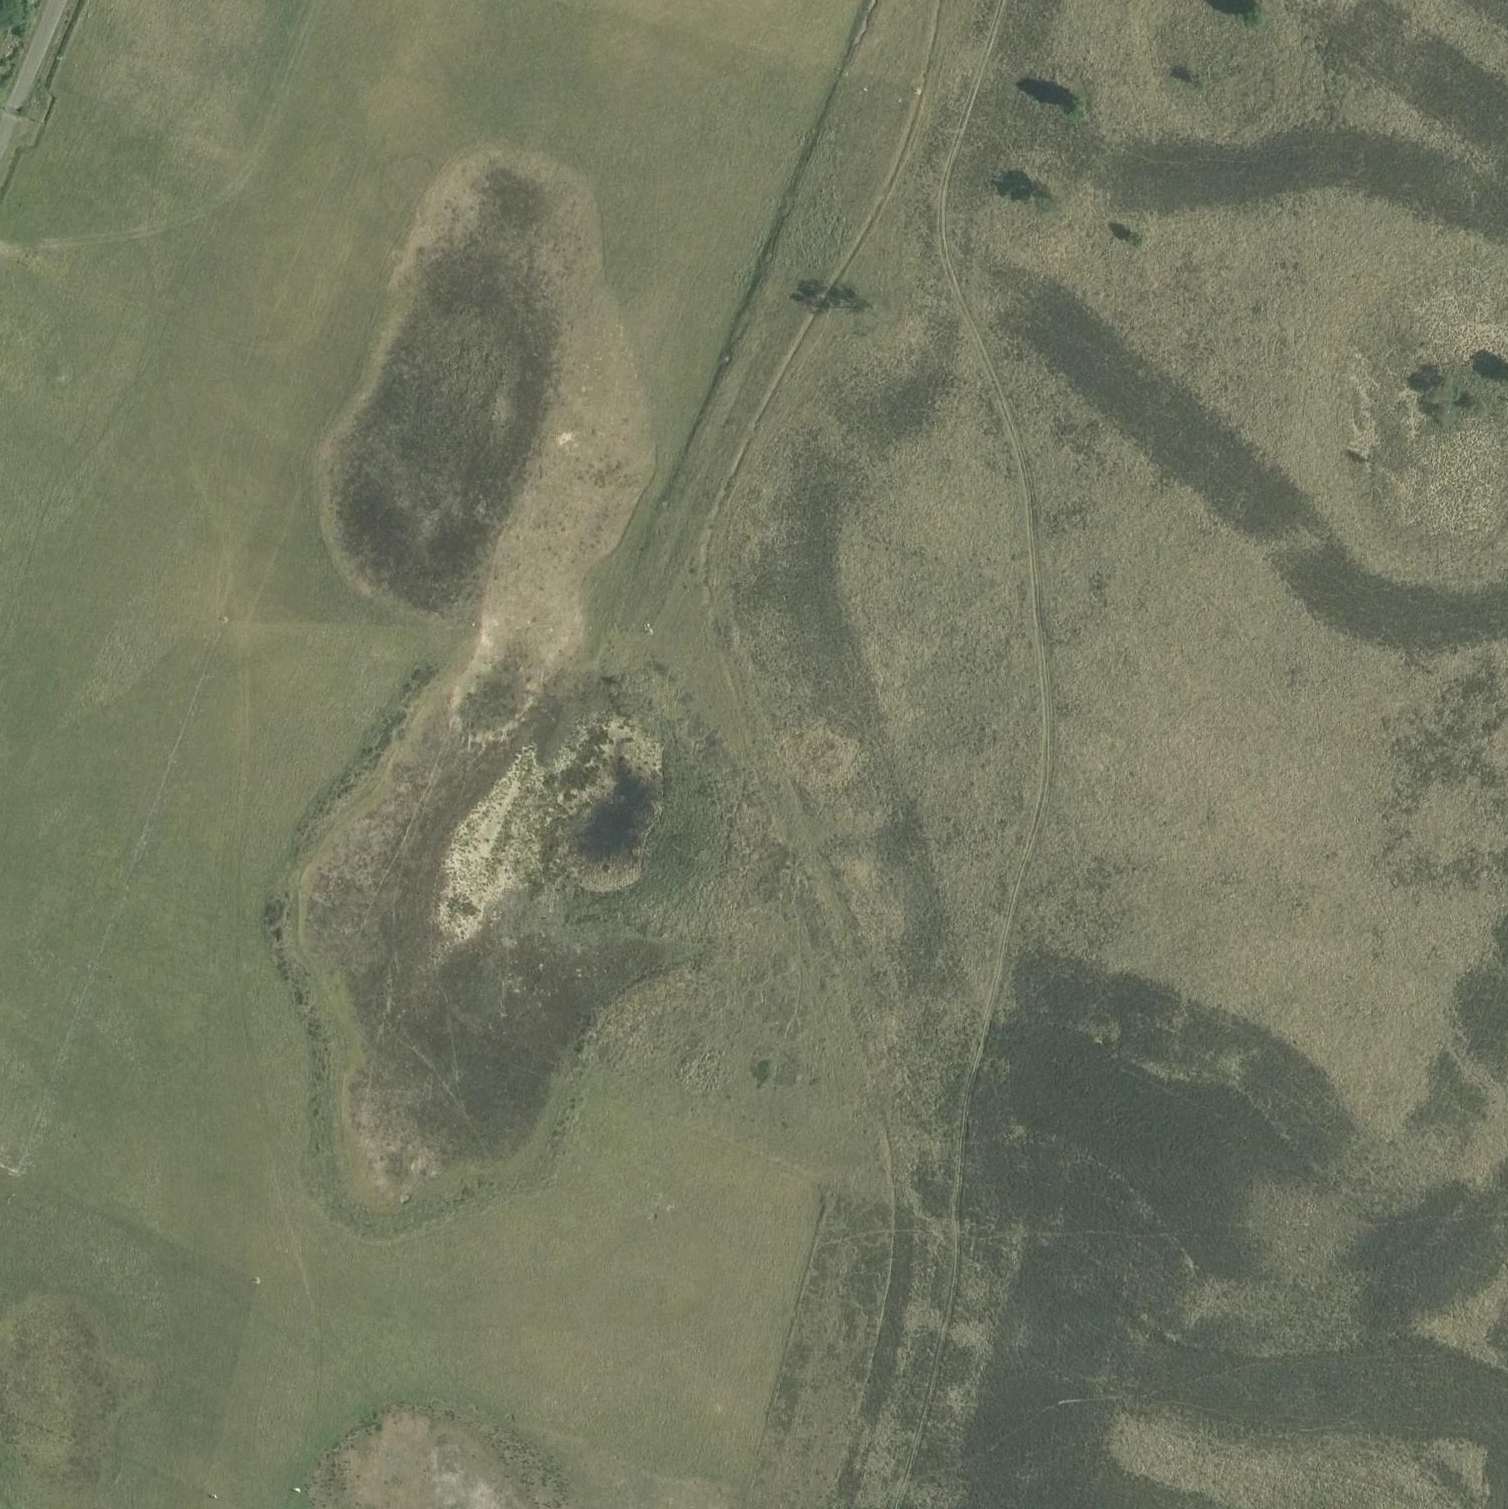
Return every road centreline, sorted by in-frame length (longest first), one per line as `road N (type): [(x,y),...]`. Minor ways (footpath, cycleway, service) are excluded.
road 1 (unclassified): [(0,143),(58,0)]

